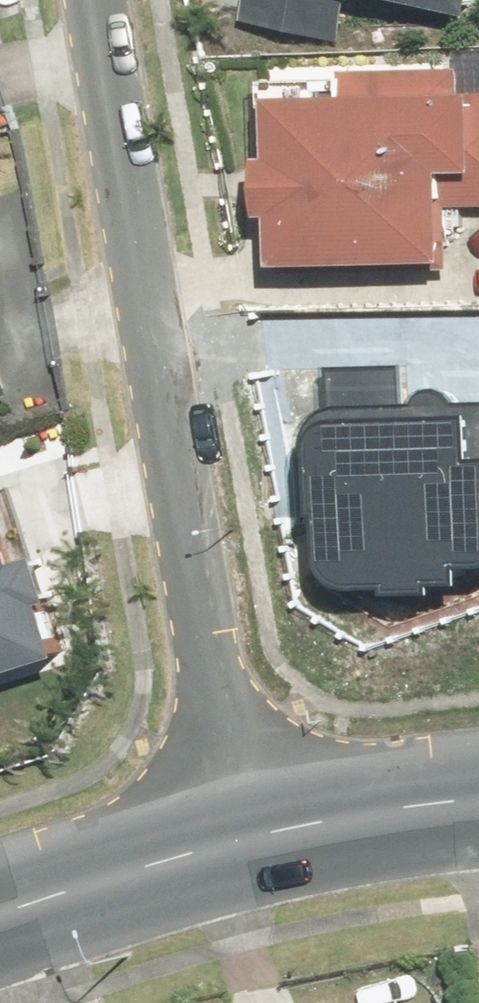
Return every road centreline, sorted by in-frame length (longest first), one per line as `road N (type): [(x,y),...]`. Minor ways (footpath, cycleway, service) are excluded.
road 1 (residential): [(96,0),(221,835)]
road 2 (secondary): [(221,835),(478,788)]
road 3 (secondary): [(0,912),(221,835)]

